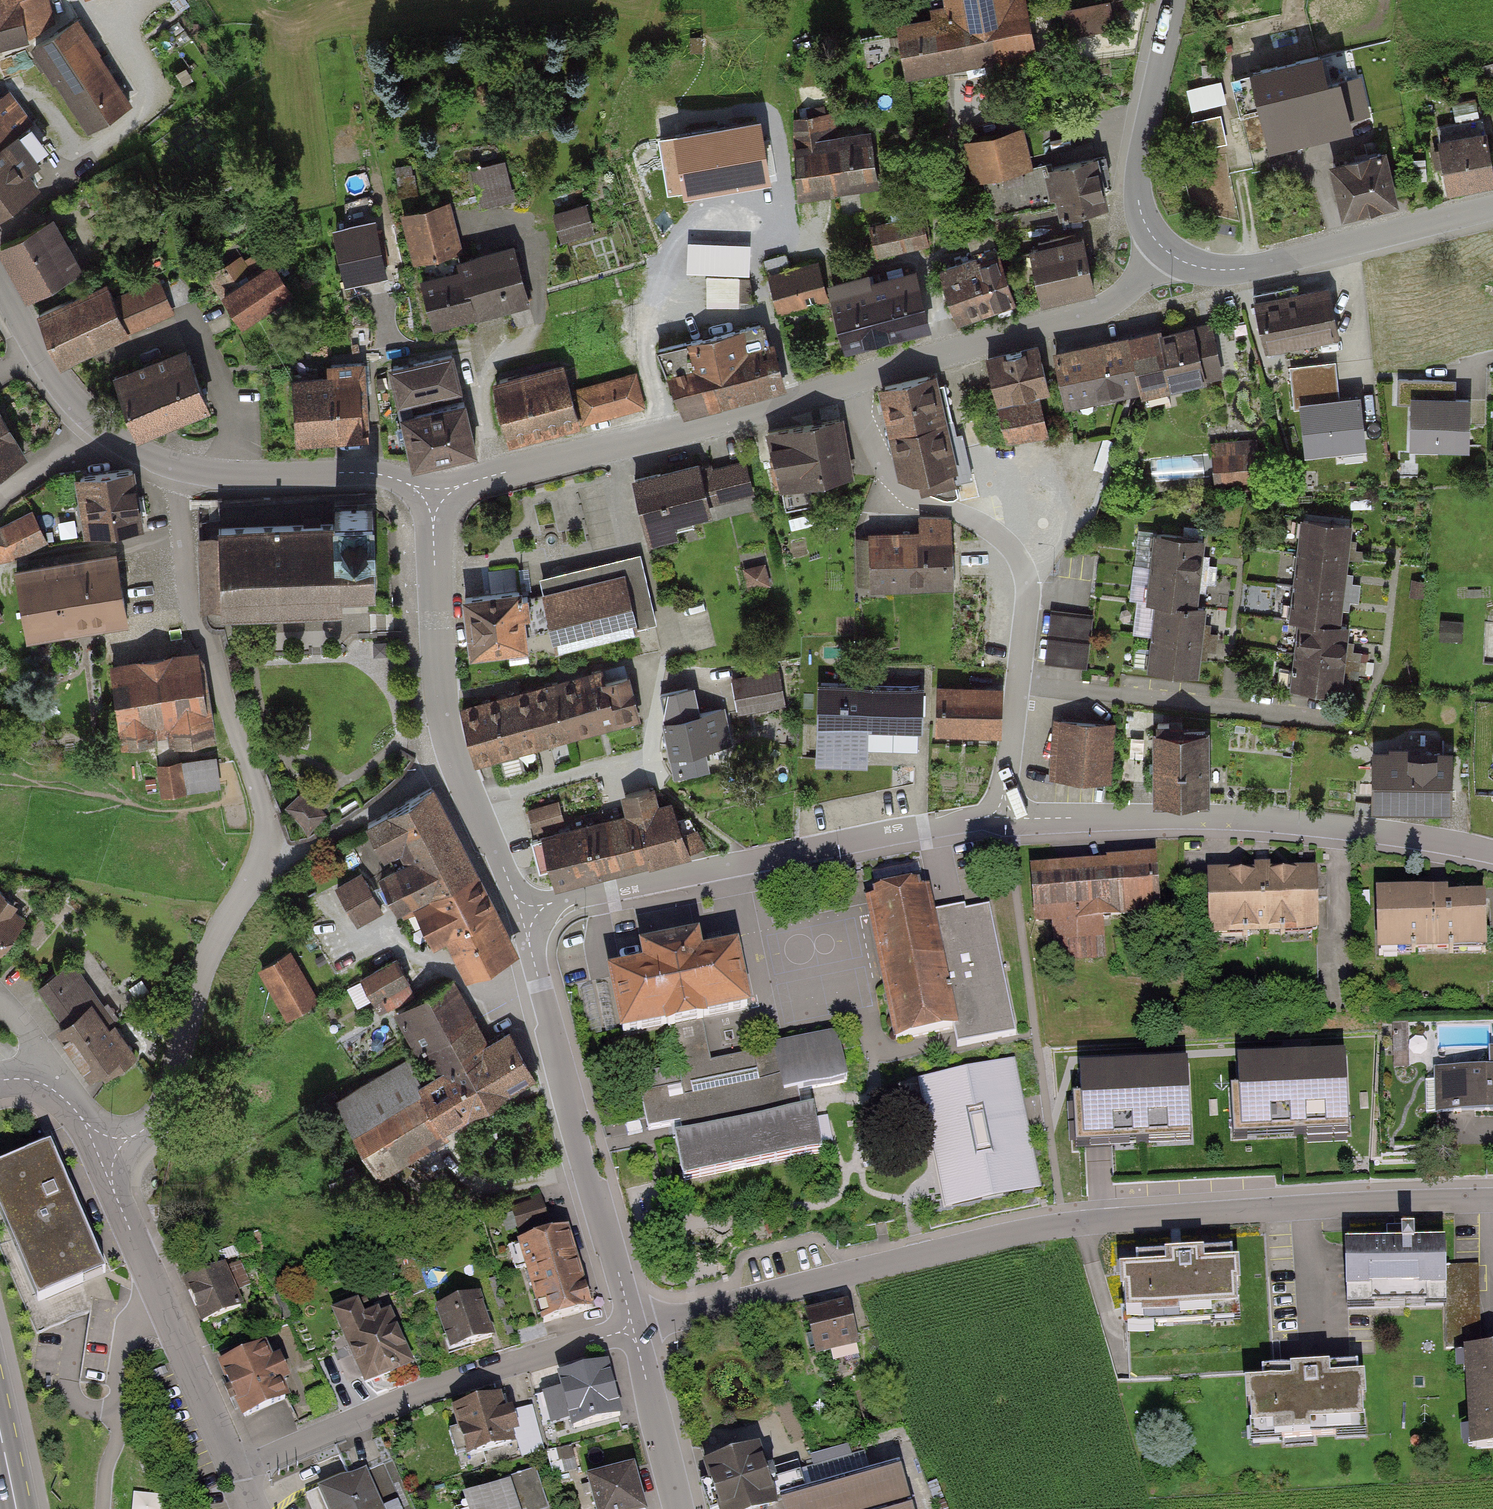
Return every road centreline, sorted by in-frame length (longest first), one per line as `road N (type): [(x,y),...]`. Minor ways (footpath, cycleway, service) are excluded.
road 1 (residential): [(628,1329),(1064,1226),(1492,1200)]
road 2 (residential): [(852,382),(881,469),(923,502),(998,534),(1027,575),(1003,810)]
road 3 (residential): [(1492,853),(1369,829),(1211,816),(1027,819),(1003,810)]
road 4 (residential): [(1003,810),(528,913)]
road 5 (residential): [(852,382),(434,499)]
road 6 (residential): [(528,913),(628,1329)]
road 7 (residential): [(235,1468),(418,1394),(628,1329)]
road 8 (residential): [(265,862),(255,783),(190,615),(174,466)]
road 9 (residential): [(1166,253),(1099,310),(852,382)]
road 10 (residential): [(106,1149),(117,1199),(235,1468)]
road 11 (residential): [(106,1149),(167,1110),(199,985),(265,862)]
road 12 (residential): [(1492,207),(1243,269),(1199,268),(1166,253)]
road 13 (residential): [(434,499),(439,709),(458,769)]
road 14 (residential): [(434,499),(373,473),(256,477),(174,466)]
road 15 (residential): [(1166,253),(1146,226),(1137,192),(1173,0)]
road 16 (residential): [(174,466),(124,446),(83,409),(31,341),(0,282)]
road 17 (residential): [(458,769),(265,862)]
road 18 (residential): [(628,1329),(679,1508)]
road 19 (residential): [(458,769),(528,913)]
road 20 (residential): [(0,1081),(25,1079),(55,1091),(106,1149)]

